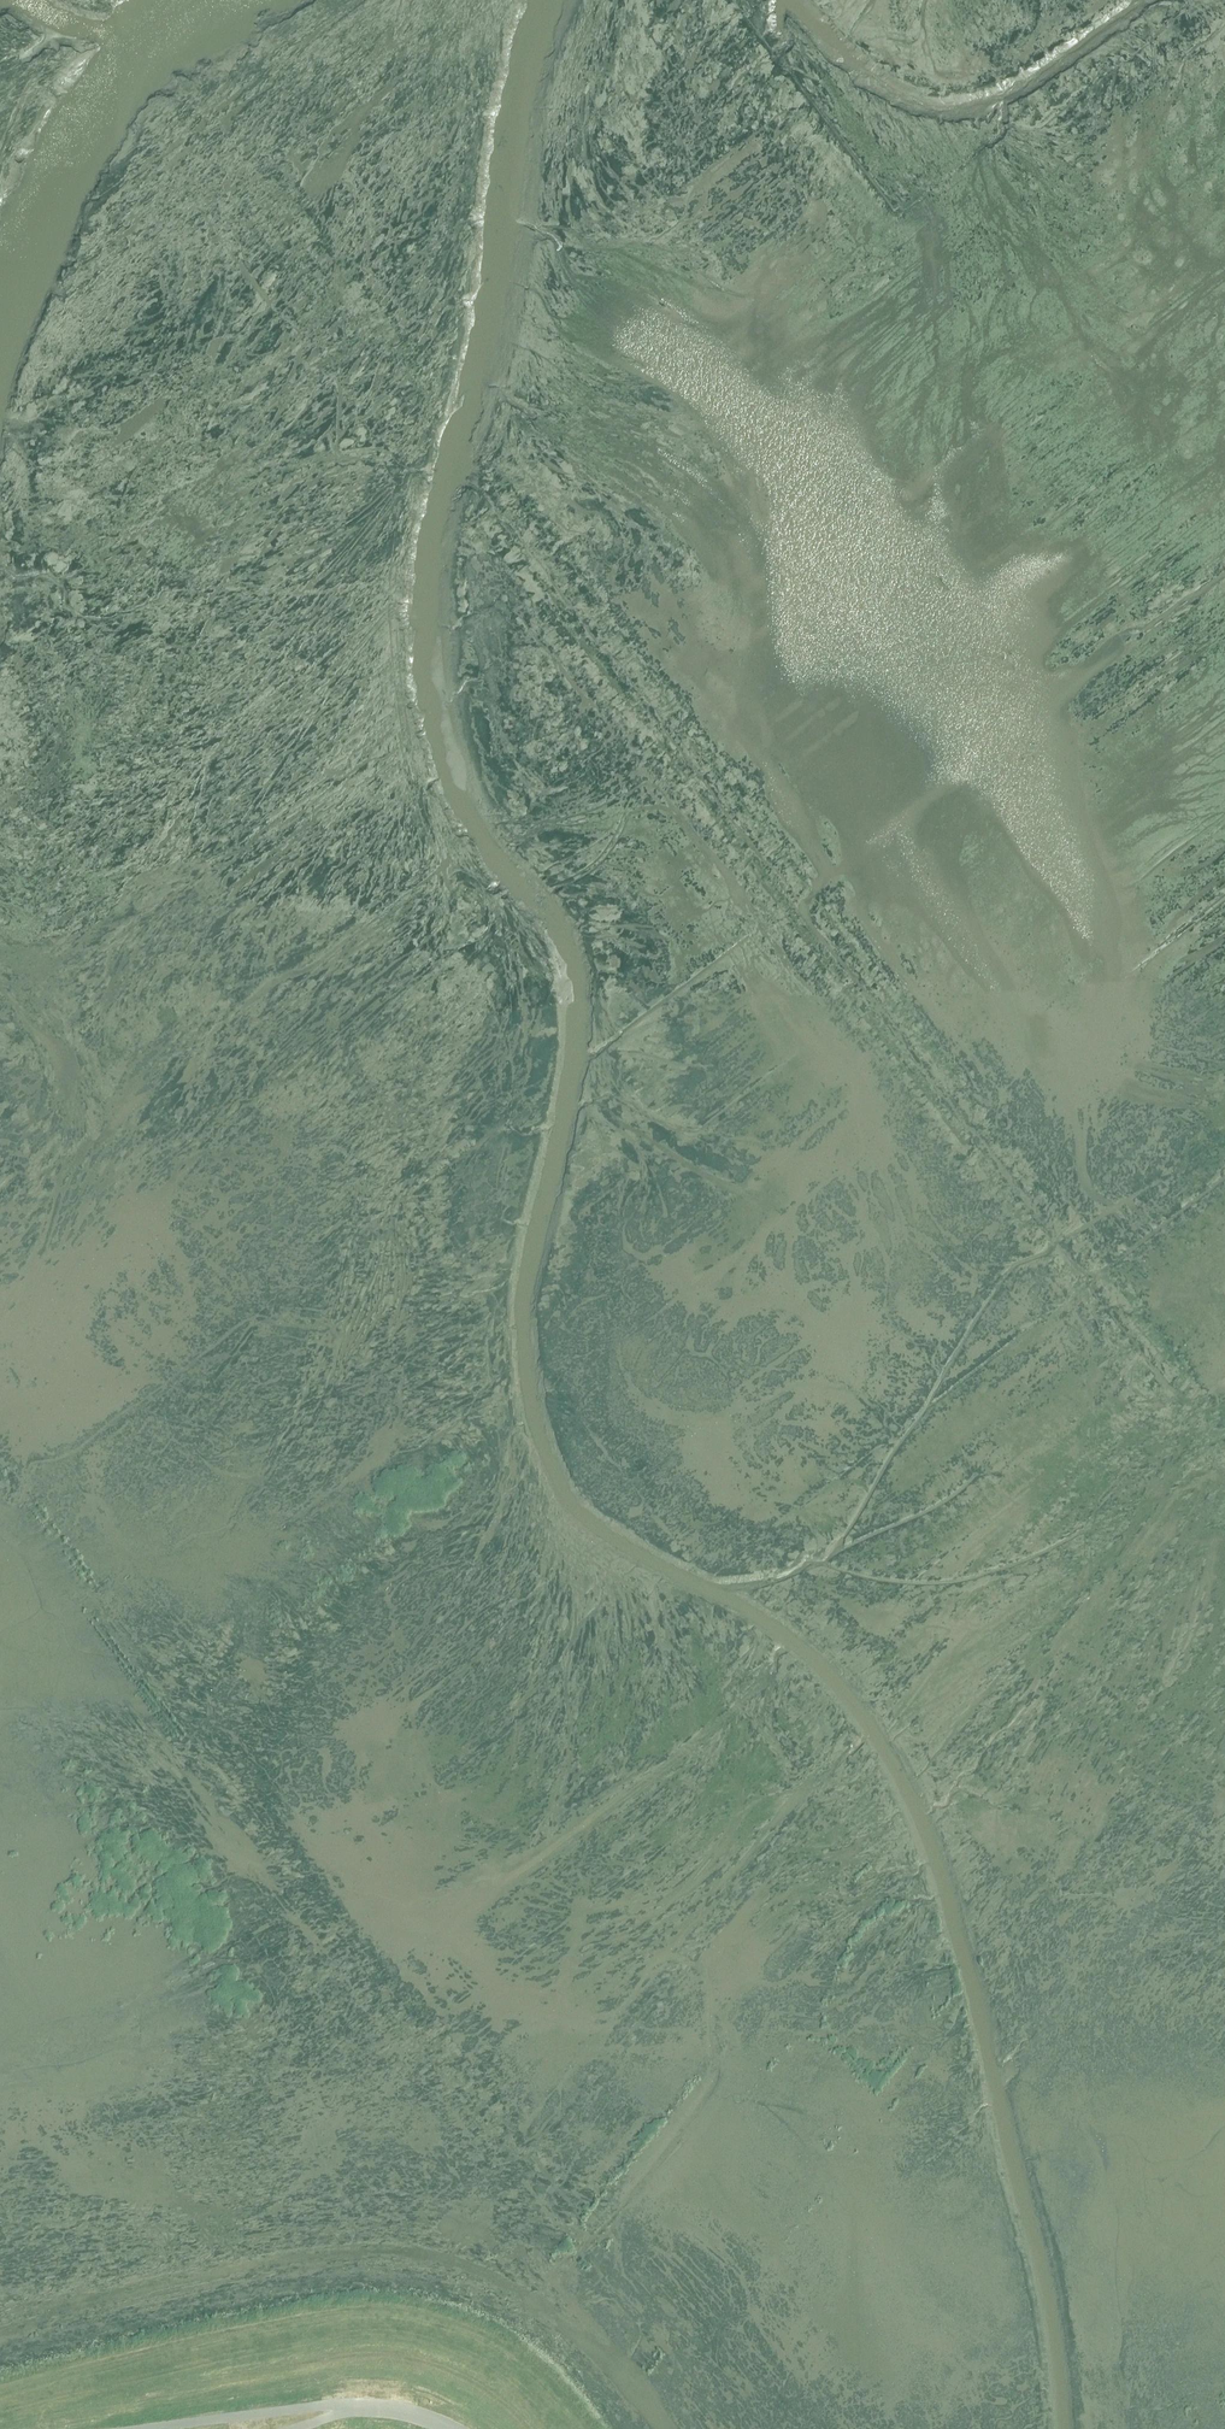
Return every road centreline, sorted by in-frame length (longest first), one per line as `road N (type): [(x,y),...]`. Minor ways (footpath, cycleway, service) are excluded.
road 1 (unclassified): [(192,2428),(366,2413),(439,2428)]

